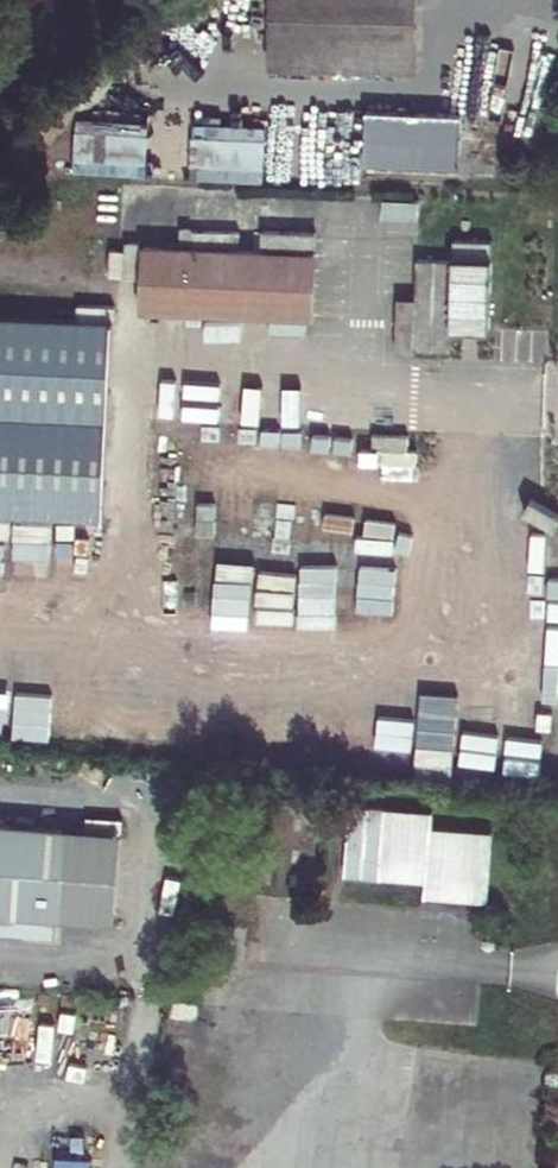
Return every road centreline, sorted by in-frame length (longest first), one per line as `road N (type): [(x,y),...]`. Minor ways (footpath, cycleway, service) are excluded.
road 1 (track): [(476,395),(469,654),(0,622)]

